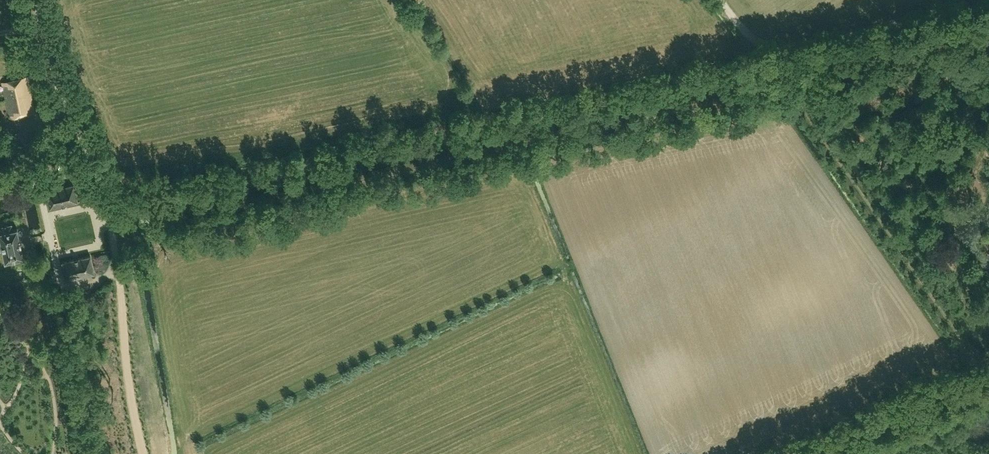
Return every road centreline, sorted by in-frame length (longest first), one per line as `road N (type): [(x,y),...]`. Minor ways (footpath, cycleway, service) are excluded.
road 1 (unclassified): [(988,5),(766,40),(737,25),(716,0)]
road 2 (track): [(112,229),(119,309),(112,371),(131,453)]

